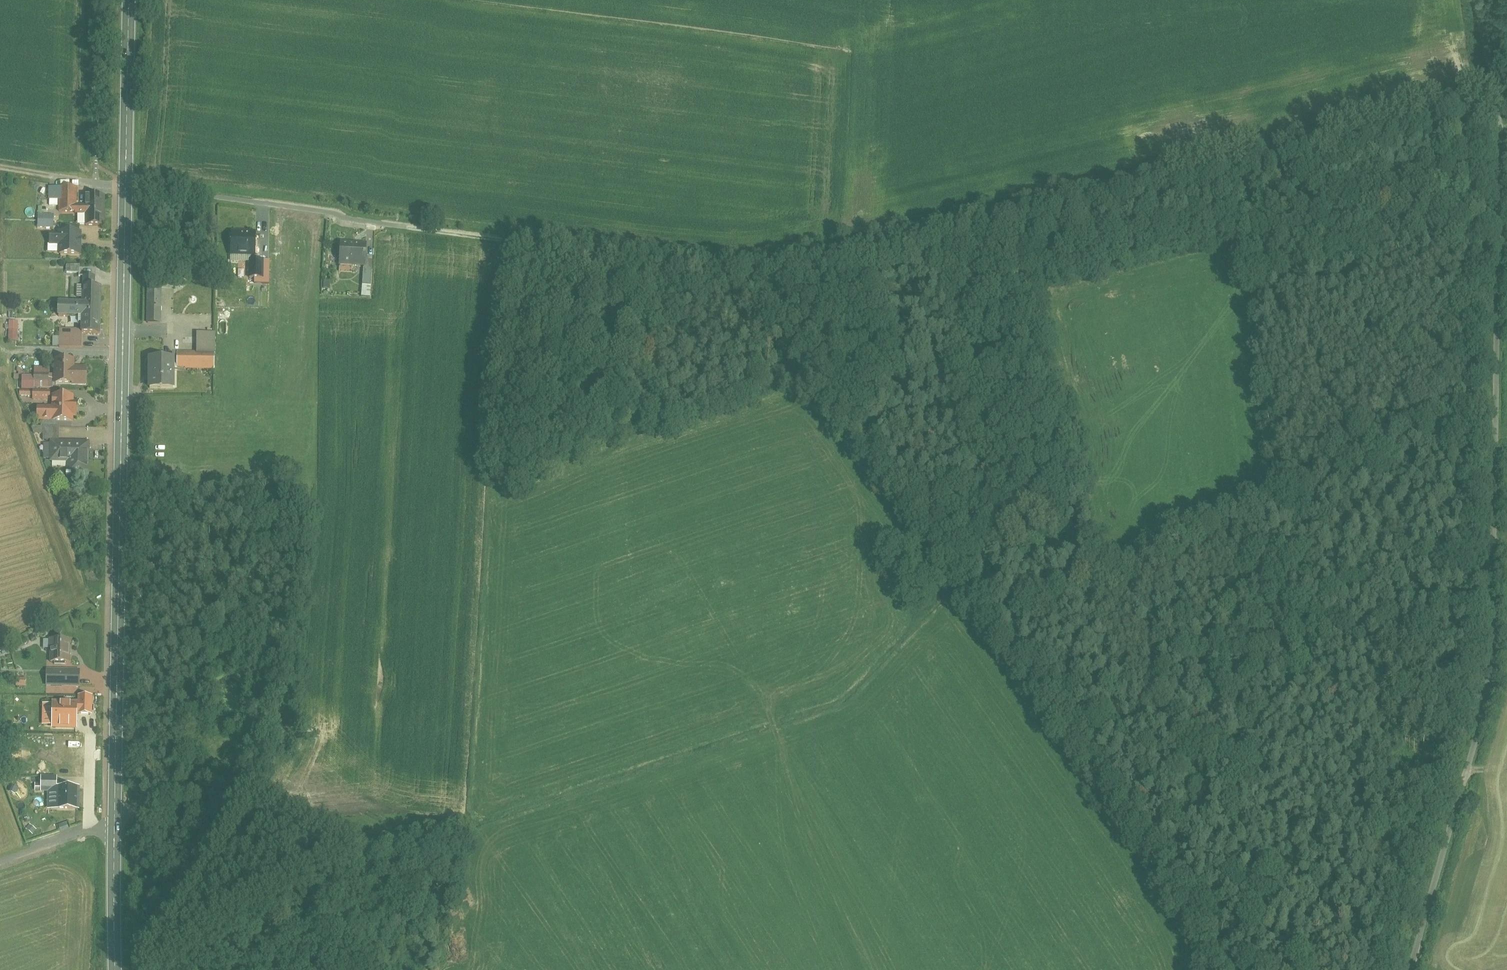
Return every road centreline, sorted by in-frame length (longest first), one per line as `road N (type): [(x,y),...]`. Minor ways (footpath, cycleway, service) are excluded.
road 1 (track): [(1493,118),(821,287),(779,266),(686,267),(409,227)]
road 2 (unclassified): [(1475,0),(1496,165),(1491,590),(1472,733),(1408,969)]
road 3 (secondary): [(114,832),(129,0)]
road 4 (secondary): [(116,969),(114,832)]

